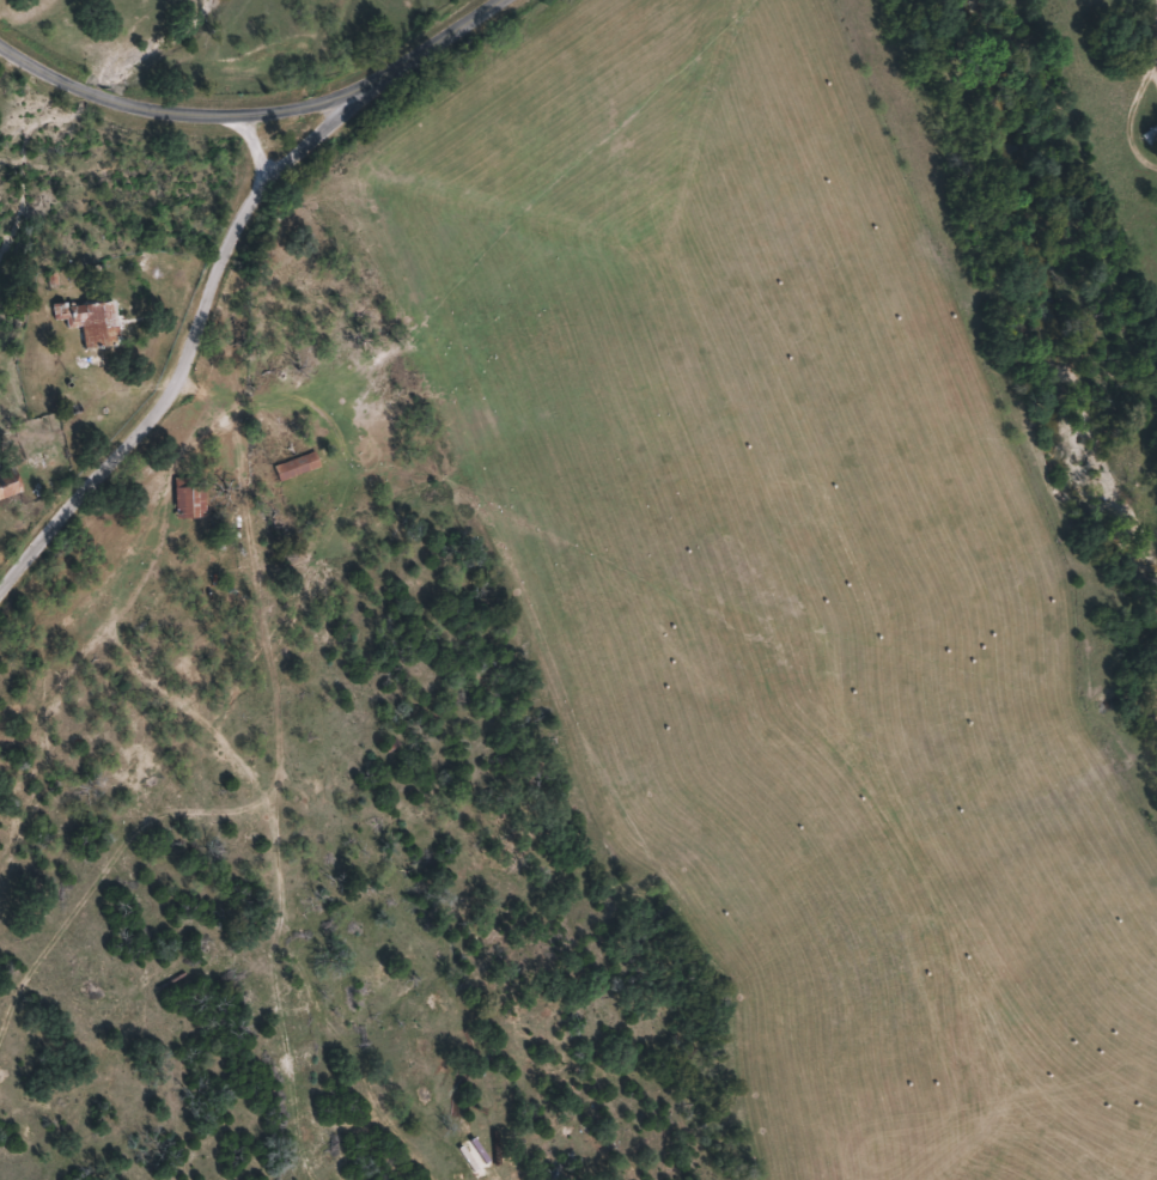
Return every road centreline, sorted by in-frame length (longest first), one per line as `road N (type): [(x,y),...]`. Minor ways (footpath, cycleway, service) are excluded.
road 1 (residential): [(0,589),(165,397),(254,194),(363,89)]
road 2 (residential): [(363,89),(313,108),(255,115),(152,112),(97,98),(0,48)]
road 3 (tertiary): [(503,0),(363,89)]

